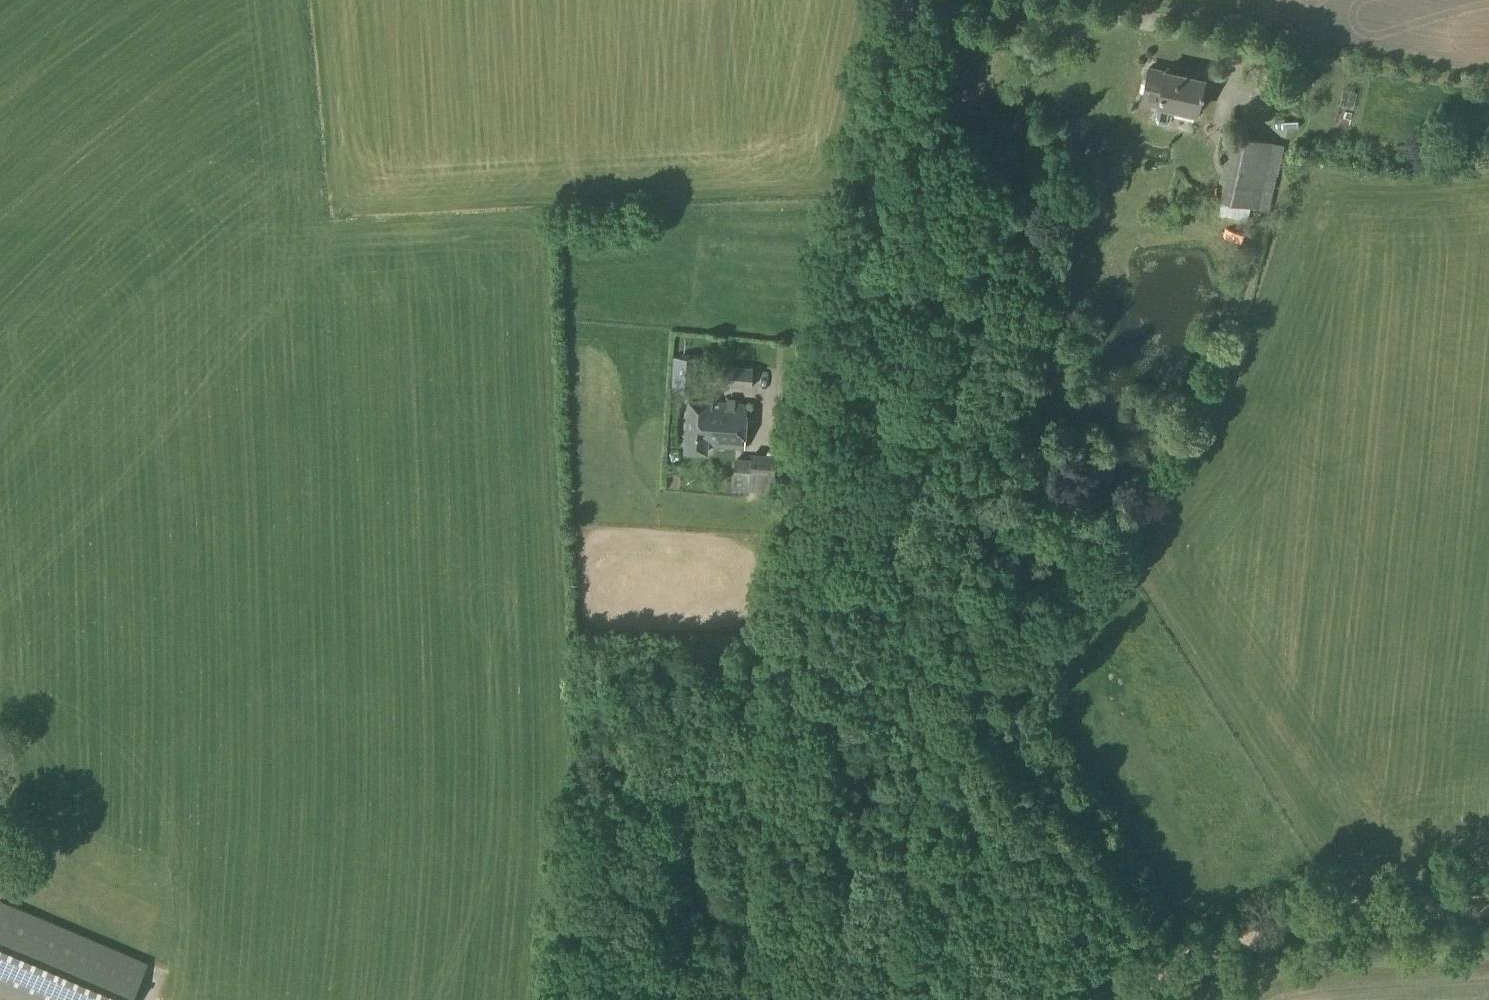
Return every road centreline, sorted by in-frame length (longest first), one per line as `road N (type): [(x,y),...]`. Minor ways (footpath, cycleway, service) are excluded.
road 1 (track): [(793,999),(809,500),(902,0)]
road 2 (track): [(1488,911),(1305,924),(1249,942),(1133,999)]

